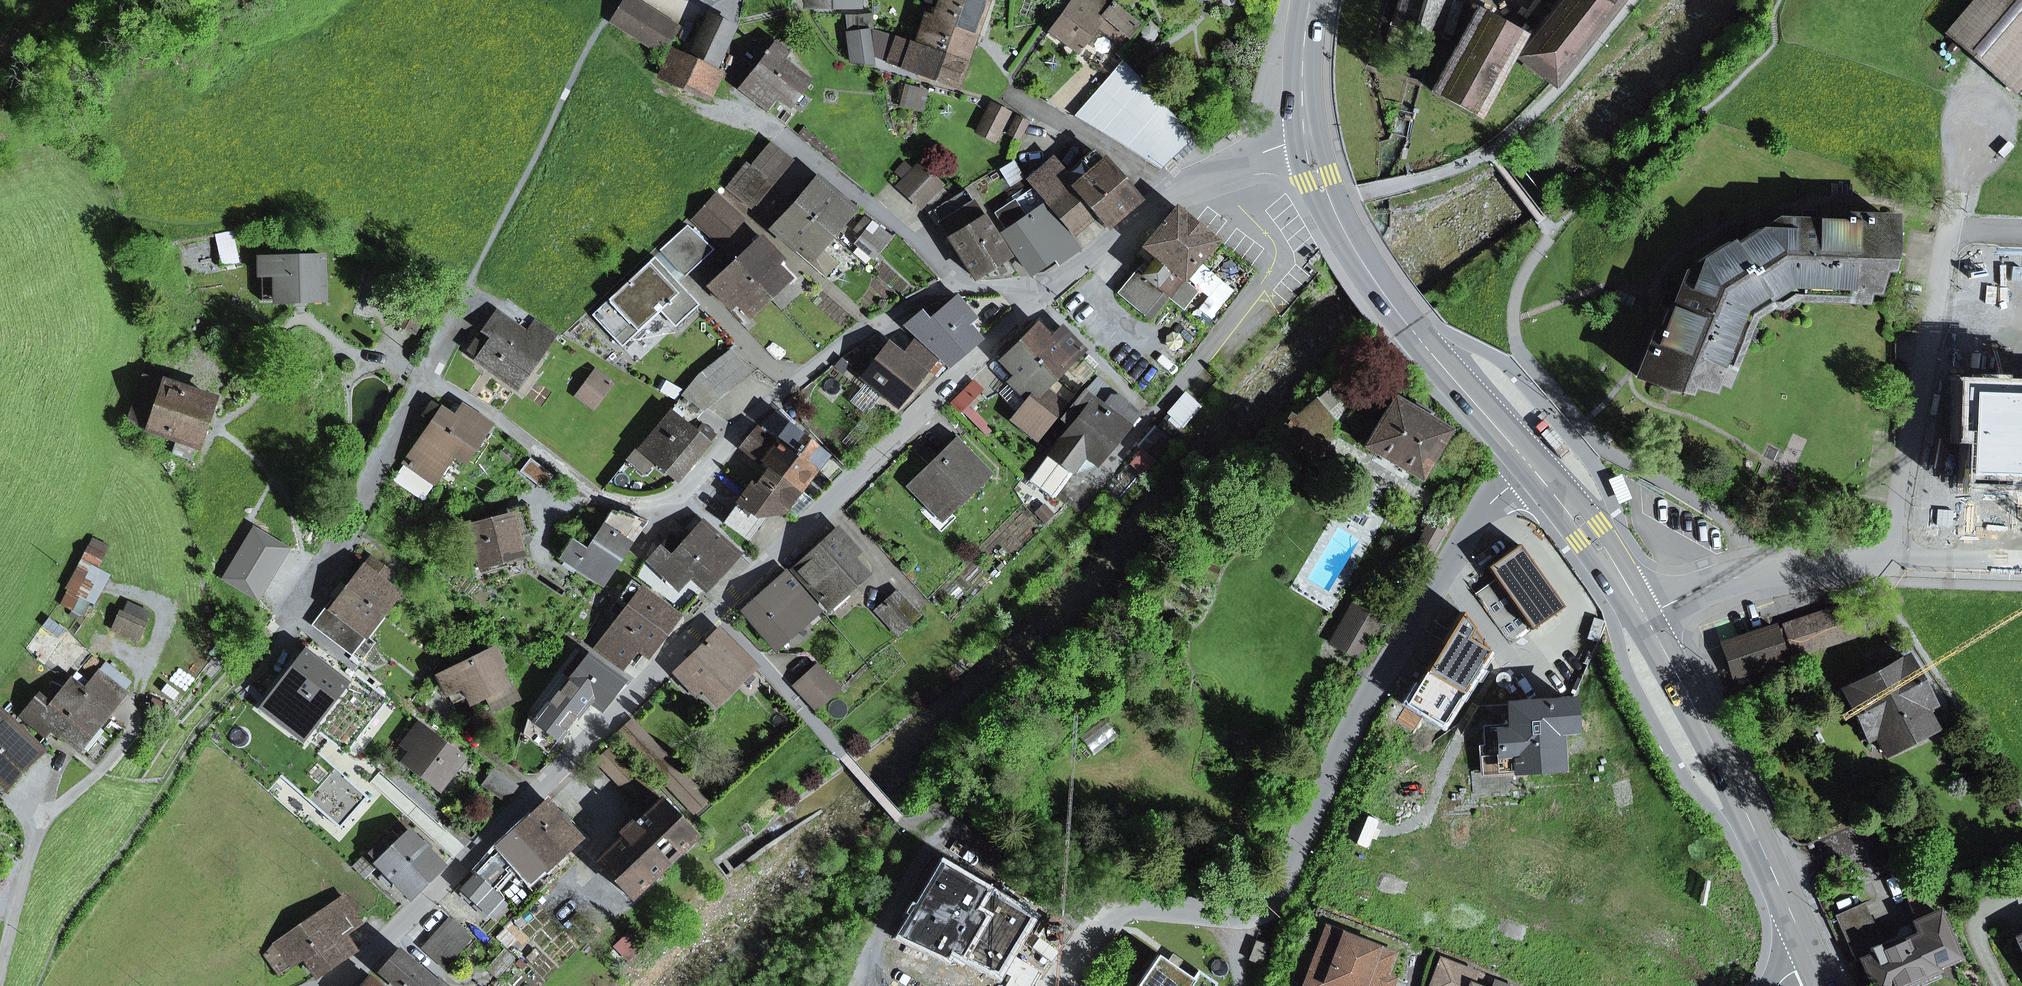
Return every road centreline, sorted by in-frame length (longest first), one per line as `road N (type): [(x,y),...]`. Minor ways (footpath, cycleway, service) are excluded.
road 1 (residential): [(1037,298),(336,985)]
road 2 (residential): [(1526,460),(1484,510),(1360,712),(1270,904),(1234,918),(1126,908),(1101,926),(1063,985)]
road 3 (residential): [(423,377),(496,416),(594,497),(659,504),(752,417),(868,327),(956,285)]
road 4 (primary): [(1307,142),(1376,281),(1526,460)]
road 5 (primary): [(1641,613),(1810,962)]
road 6 (residential): [(1641,613),(1737,575),(1886,559),(2019,561)]
road 7 (track): [(1629,0),(1558,90),(1491,154),(1328,197)]
road 8 (residential): [(690,138),(733,114),(759,119),(911,233),(956,285)]
road 9 (residential): [(423,377),(297,623),(267,663)]
road 10 (primary): [(1526,460),(1589,532),(1641,613)]
road 11 (residential): [(1171,189),(1037,298)]
road 12 (residential): [(1037,109),(1171,189)]
road 13 (residential): [(1307,142),(1171,189)]
road 14 (primary): [(1310,0),(1301,83),(1307,142)]
road 15 (residential): [(2003,985),(1969,912),(2021,887)]

